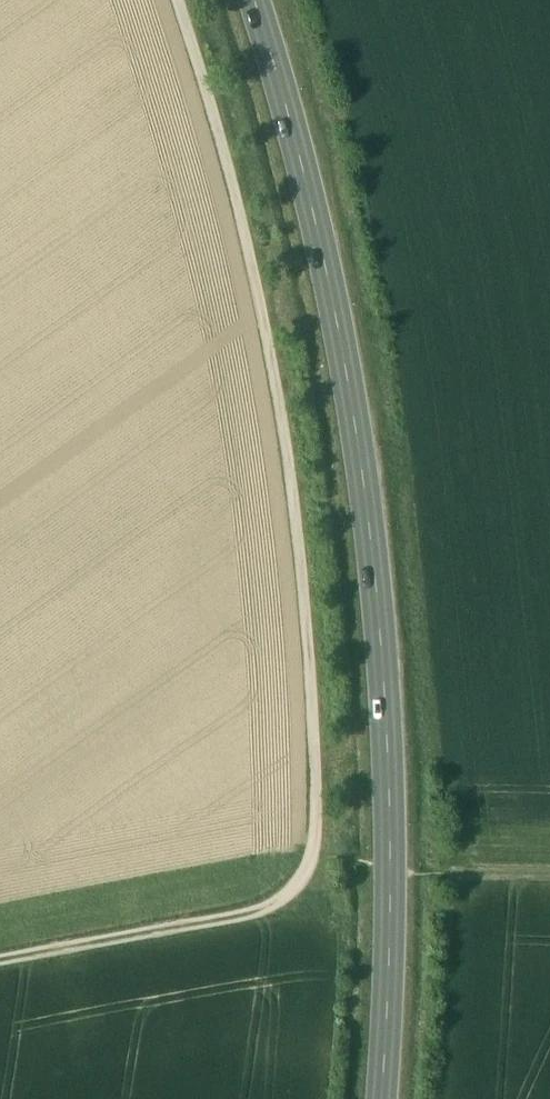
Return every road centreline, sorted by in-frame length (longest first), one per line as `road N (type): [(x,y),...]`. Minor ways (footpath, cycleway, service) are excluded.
road 1 (primary): [(381,1098),(391,954),(379,603),(348,374),(313,203),(255,0)]
road 2 (track): [(0,961),(273,907),(309,873),(317,674),(302,542)]
road 3 (track): [(178,0),(240,171),(272,302),(302,542)]
road 4 (track): [(443,465),(549,401)]

